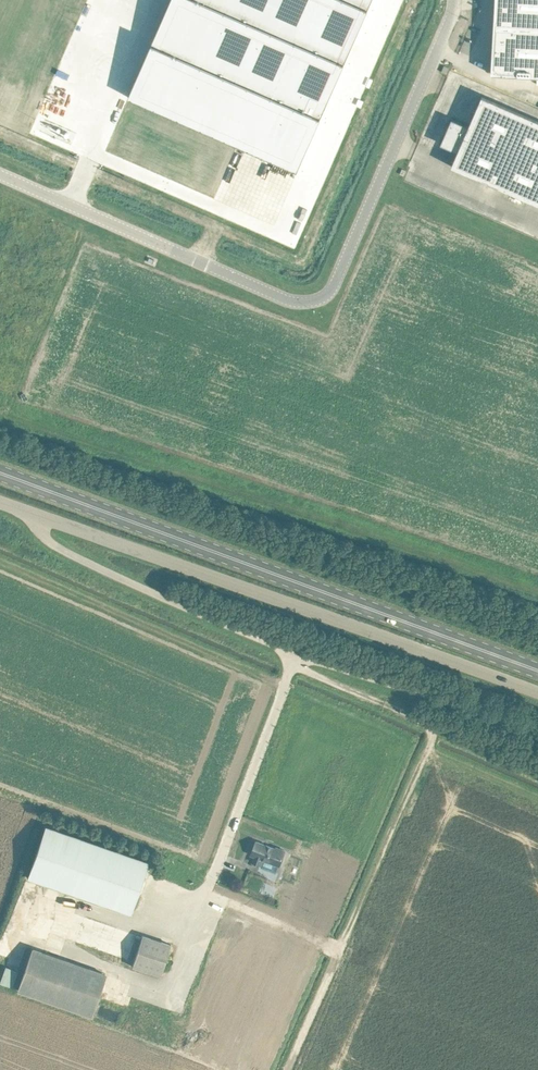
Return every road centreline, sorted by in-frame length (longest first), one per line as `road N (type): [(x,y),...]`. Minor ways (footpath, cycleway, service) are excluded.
road 1 (unclassified): [(451,0),(340,275),(316,298),(285,297),(0,173)]
road 2 (primary): [(537,670),(0,472)]
road 3 (unclassified): [(537,735),(296,653),(118,576),(47,540),(26,510)]
road 4 (unclassified): [(537,692),(26,510)]
road 5 (track): [(287,1069),(436,728),(292,664)]

